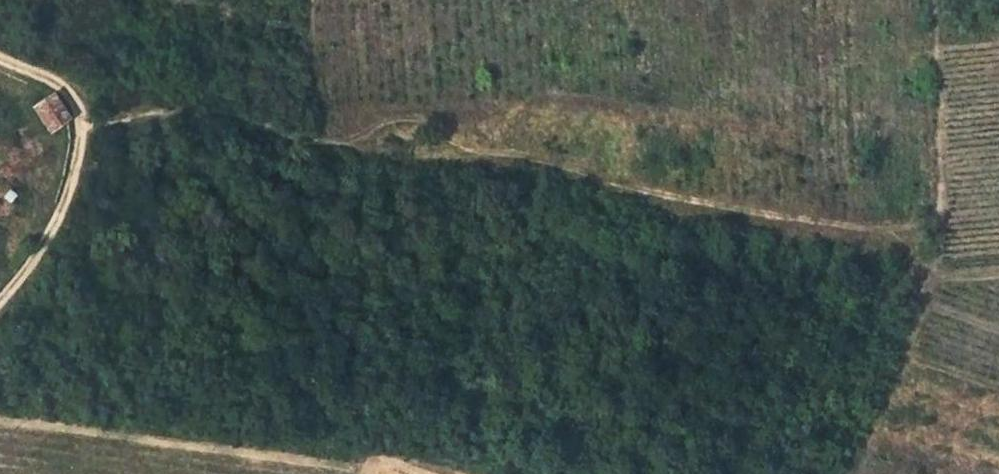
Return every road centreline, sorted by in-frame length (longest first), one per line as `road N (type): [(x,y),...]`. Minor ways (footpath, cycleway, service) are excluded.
road 1 (track): [(998,390),(903,358),(928,275),(873,249),(553,173),(313,151),(187,114),(83,128)]
road 2 (track): [(0,299),(45,245),(66,201),(83,128),(65,90),(0,60)]
road 3 (track): [(928,275),(943,205),(934,0)]

